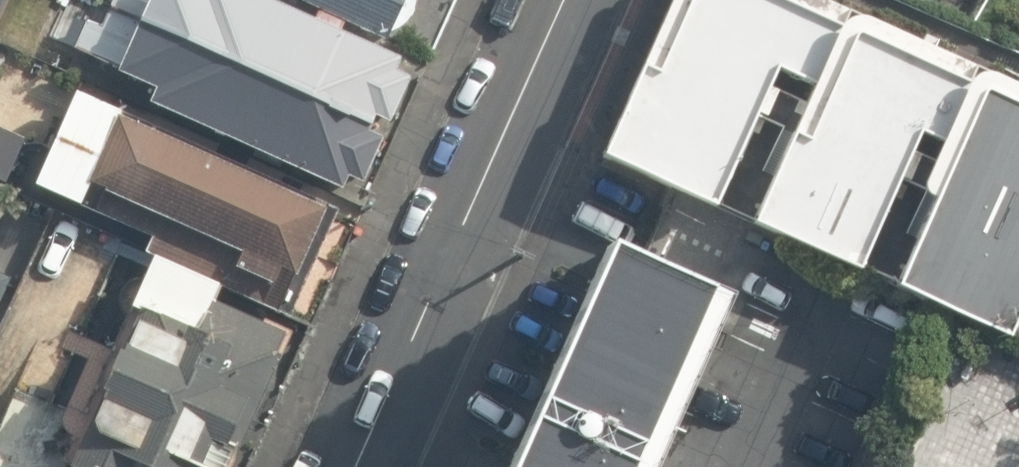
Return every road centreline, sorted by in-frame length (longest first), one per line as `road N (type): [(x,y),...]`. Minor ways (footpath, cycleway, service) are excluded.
road 1 (residential): [(564,0),(355,466)]

